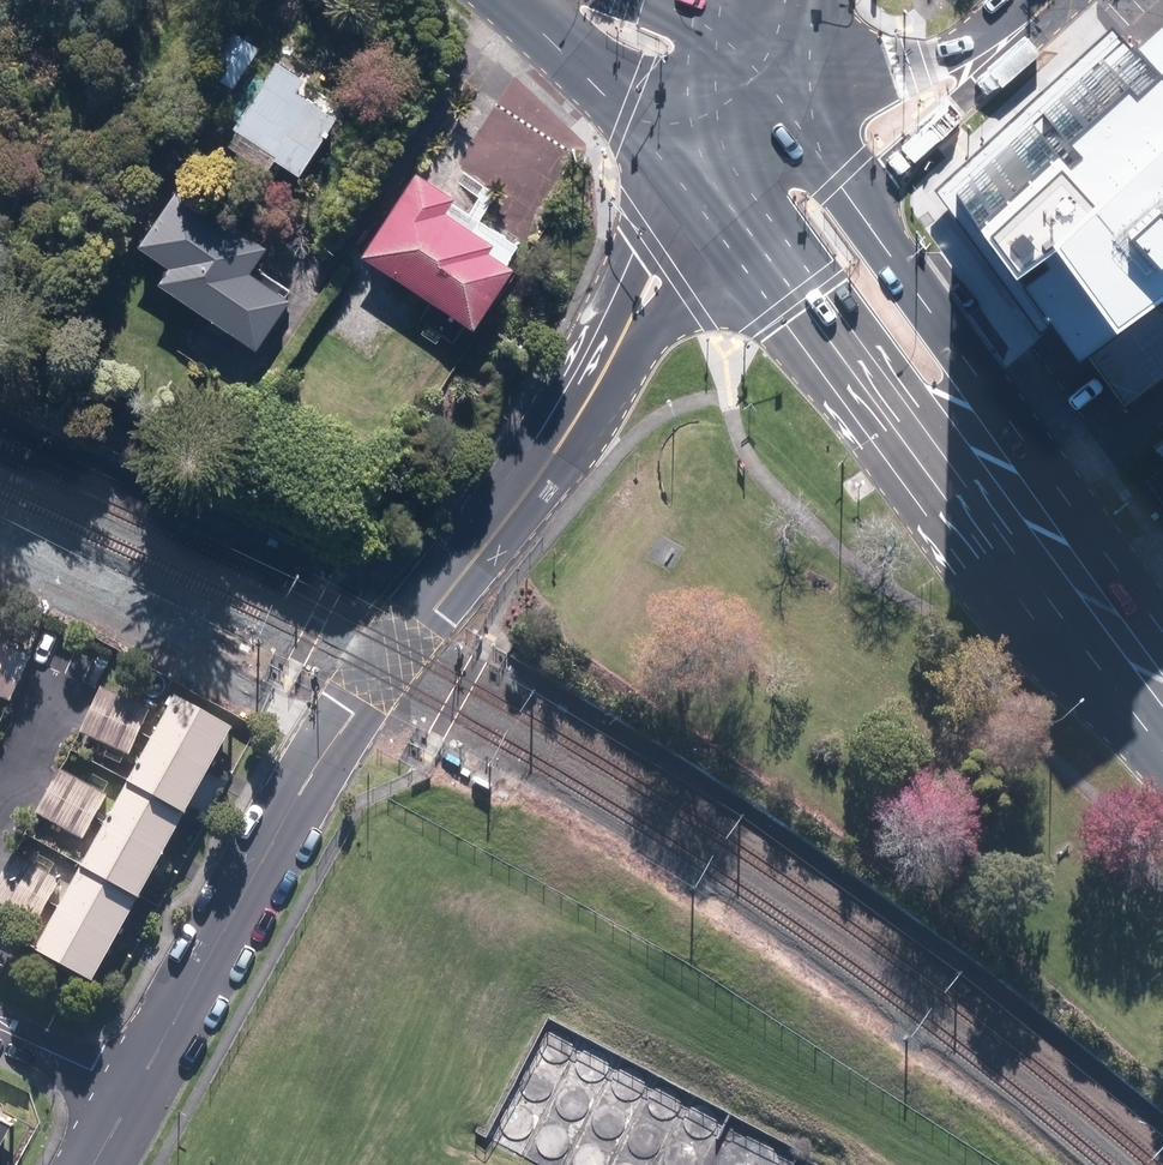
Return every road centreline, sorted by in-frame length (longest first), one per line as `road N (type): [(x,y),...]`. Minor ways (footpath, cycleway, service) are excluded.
road 1 (track): [(421,792),(671,932),(851,1010),(1047,1164)]
road 2 (primary): [(1049,548),(890,421),(722,185)]
road 3 (primary): [(864,212),(1016,442),(1049,548)]
road 4 (residential): [(533,483),(722,185)]
road 5 (residential): [(135,1091),(300,795)]
road 6 (track): [(264,707),(135,624),(0,564)]
road 7 (residential): [(765,83),(917,63),(1033,17)]
road 8 (residential): [(1033,17),(864,212)]
road 9 (secondary): [(722,185),(550,0)]
road 10 (residential): [(533,483),(516,533),(448,619),(416,627)]
road 11 (residential): [(416,627),(419,595),(485,509),(533,483)]
road 12 (primary): [(1049,548),(1162,699)]
road 13 (primary): [(765,83),(864,212)]
road 14 (secondary): [(641,0),(765,83)]
road 15 (residential): [(0,1029),(135,1091)]
road 16 (residential): [(300,795),(315,732),(338,703),(363,699)]
road 17 (residential): [(363,699),(364,726),(327,777),(300,795)]

